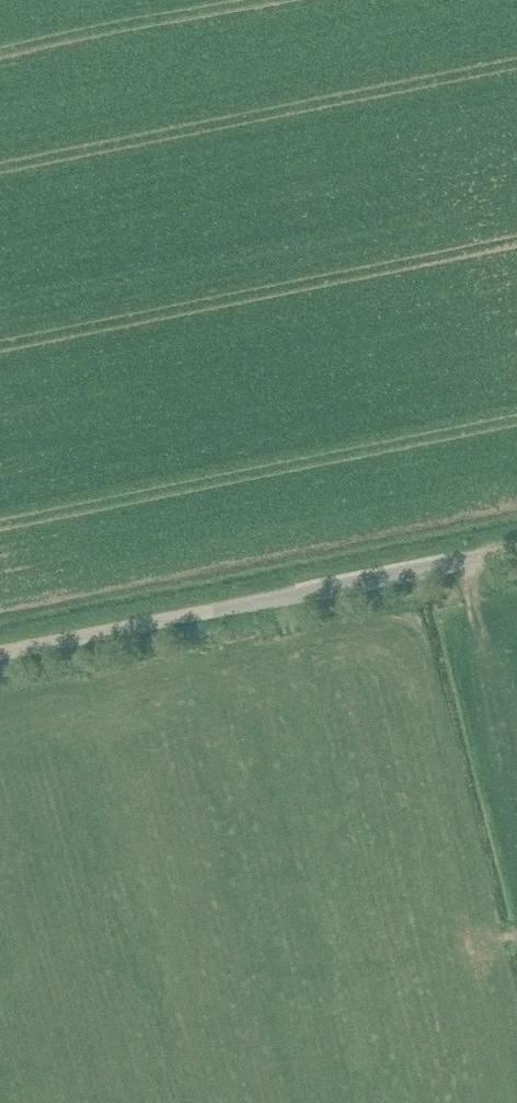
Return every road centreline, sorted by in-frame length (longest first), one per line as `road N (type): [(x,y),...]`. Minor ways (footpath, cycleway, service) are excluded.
road 1 (unclassified): [(0,652),(516,548)]

